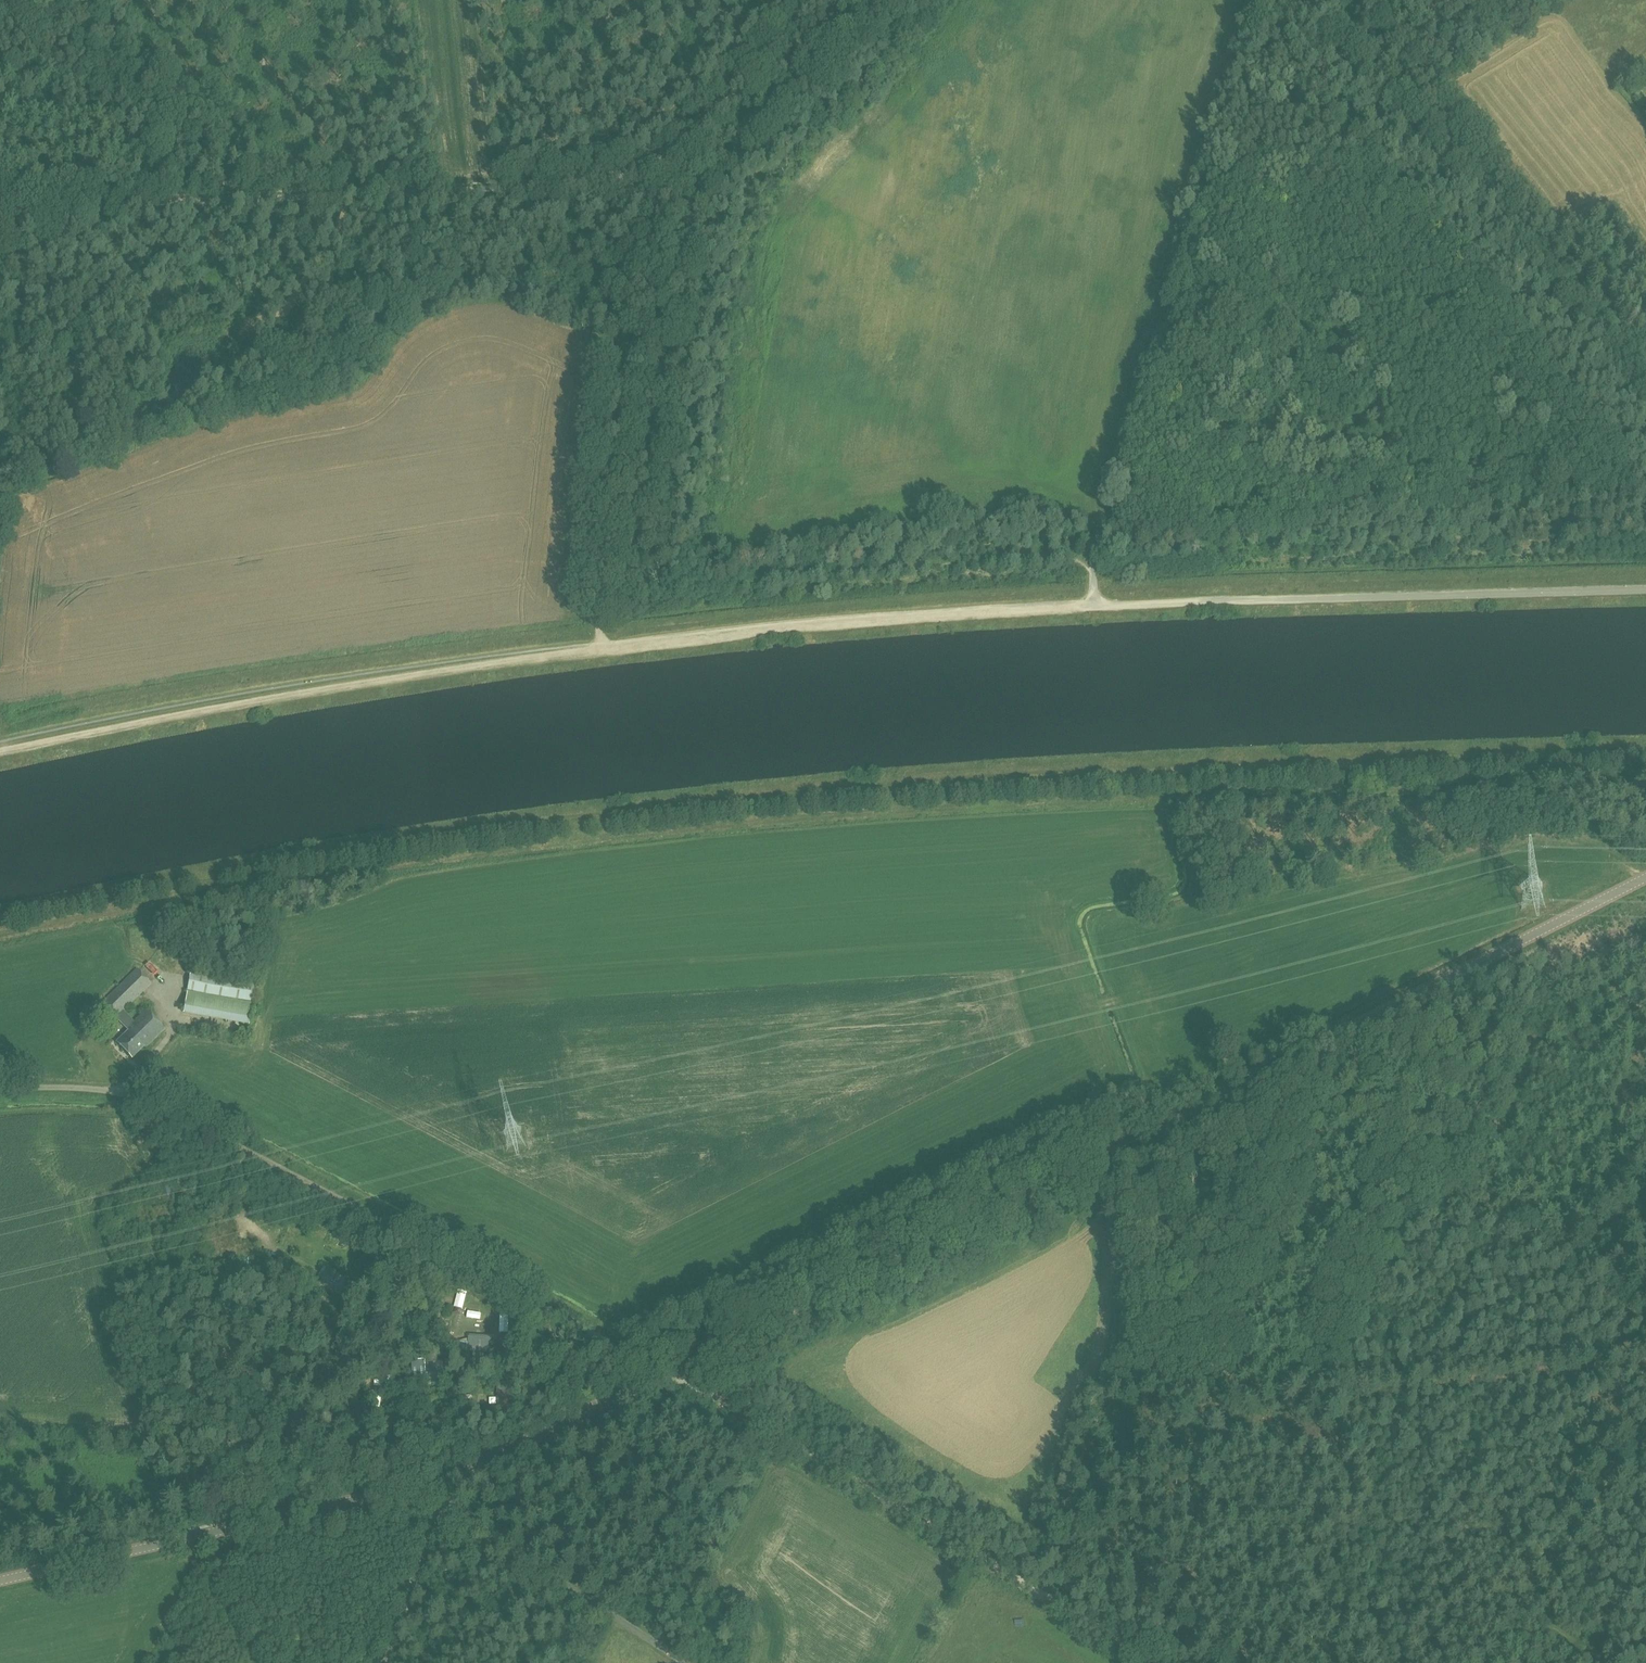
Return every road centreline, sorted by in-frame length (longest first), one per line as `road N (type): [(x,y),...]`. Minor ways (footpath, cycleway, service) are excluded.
road 1 (track): [(0,751),(600,649),(1093,607)]
road 2 (secondary): [(662,1380),(1645,883)]
road 3 (unclassified): [(0,1090),(141,1098),(662,1380)]
road 4 (track): [(668,162),(588,181),(0,216)]
road 5 (track): [(662,1380),(1155,1662)]
road 6 (unclassified): [(1093,607),(1645,590)]
road 7 (track): [(668,162),(599,632)]
road 8 (secondary): [(0,1582),(406,1491)]
road 9 (unclassified): [(668,1662),(406,1491)]
road 10 (track): [(227,201),(203,137),(13,29),(0,38)]
road 11 (secondary): [(406,1491),(662,1380)]
road 12 (track): [(668,162),(816,0)]
road 13 (track): [(255,200),(233,281),(213,317)]

